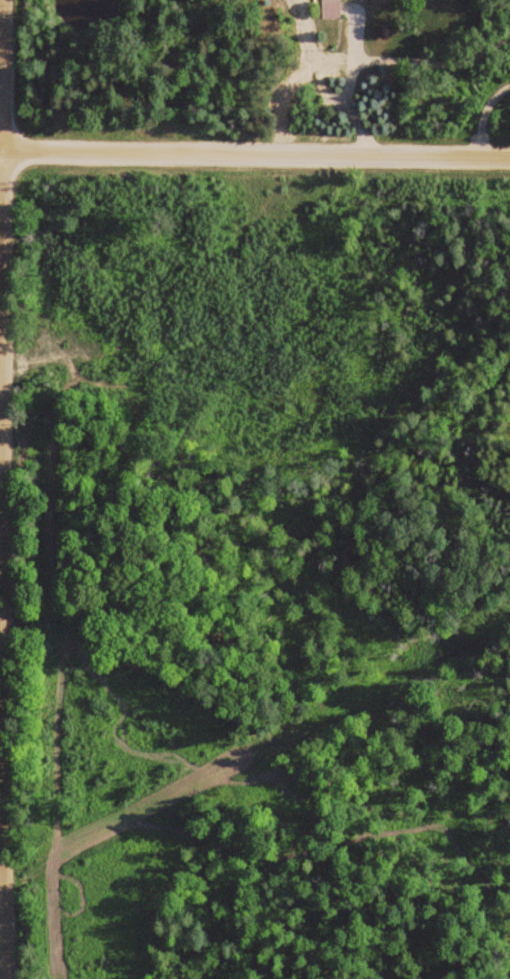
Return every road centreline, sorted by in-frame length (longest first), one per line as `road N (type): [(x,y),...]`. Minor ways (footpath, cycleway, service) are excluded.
road 1 (residential): [(509,156),(0,153)]
road 2 (residential): [(1,978),(0,783)]

